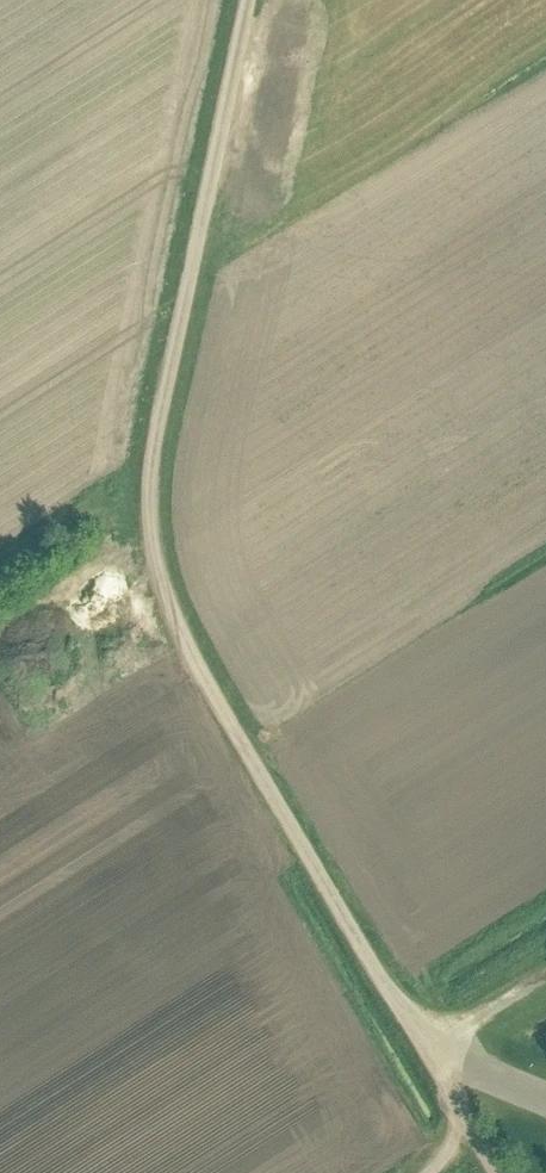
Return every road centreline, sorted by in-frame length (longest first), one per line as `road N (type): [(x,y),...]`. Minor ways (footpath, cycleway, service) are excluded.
road 1 (unclassified): [(247,0),(154,443),(156,558),(174,612),(239,741),(473,1140)]

